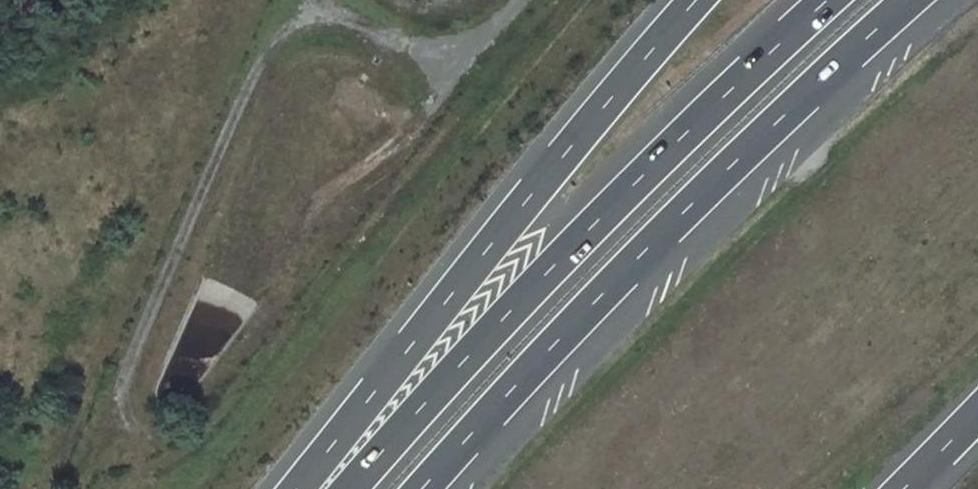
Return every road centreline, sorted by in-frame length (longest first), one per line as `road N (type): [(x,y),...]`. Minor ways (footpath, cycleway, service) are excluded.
road 1 (motorway): [(424,488),(645,252),(910,0)]
road 2 (motorway): [(827,0),(614,203),(349,488)]
road 3 (motorway): [(695,0),(304,488)]

